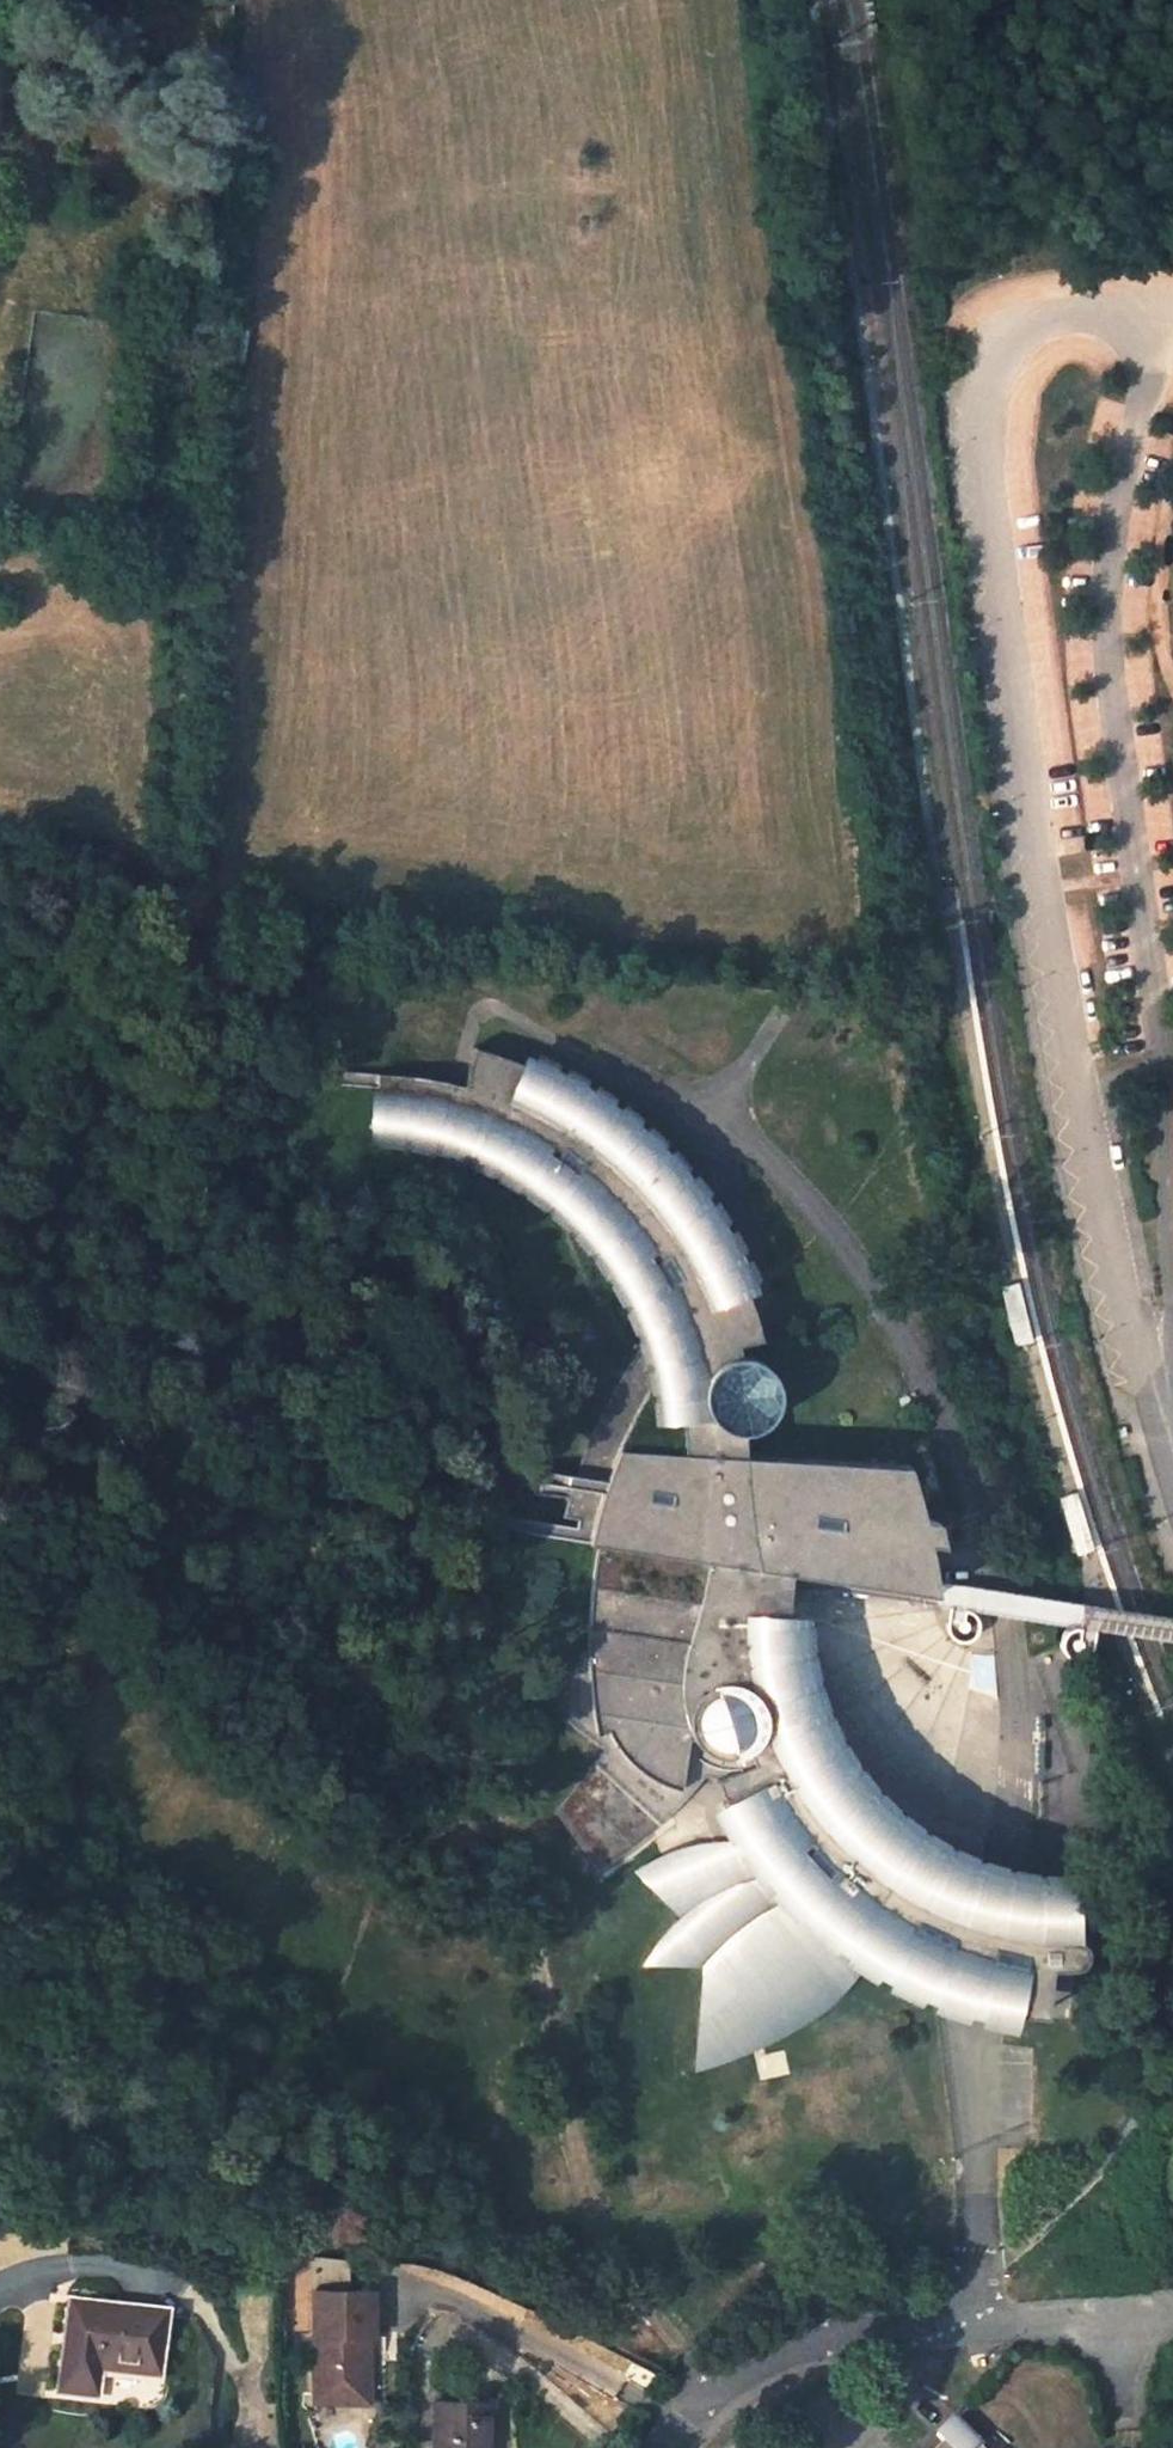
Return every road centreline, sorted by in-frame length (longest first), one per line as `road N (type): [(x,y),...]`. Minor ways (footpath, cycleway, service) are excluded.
road 1 (residential): [(670,2447),(685,2423),(750,2361),(851,2333),(1172,2306)]

